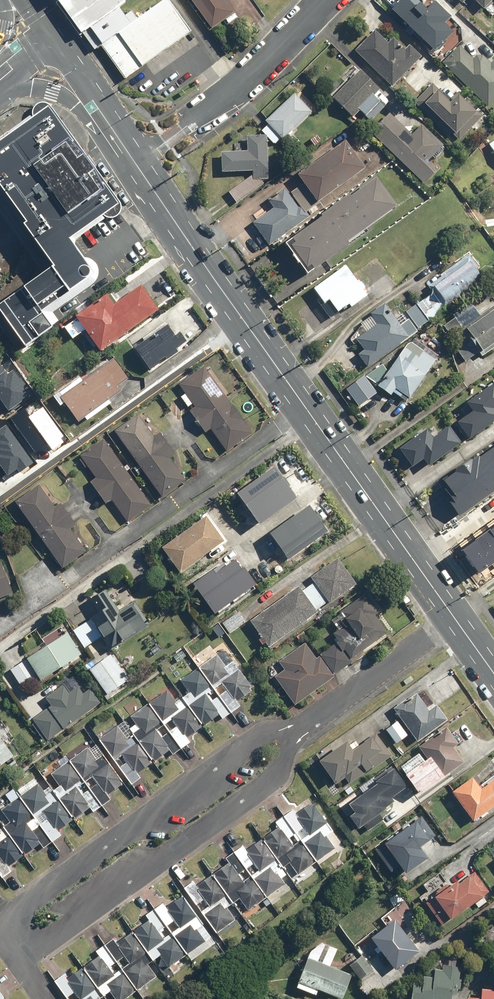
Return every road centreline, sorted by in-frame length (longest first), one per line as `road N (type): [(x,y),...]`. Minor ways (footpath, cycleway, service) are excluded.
road 1 (secondary): [(132,166),(454,617)]
road 2 (residential): [(293,732),(276,779),(22,962)]
road 3 (residential): [(0,922),(245,746),(293,732)]
road 4 (residential): [(132,166),(241,85),(323,0)]
road 5 (residential): [(293,732),(454,617)]
road 6 (secondary): [(122,152),(56,95),(0,93)]
road 7 (secondary): [(50,45),(122,152)]

